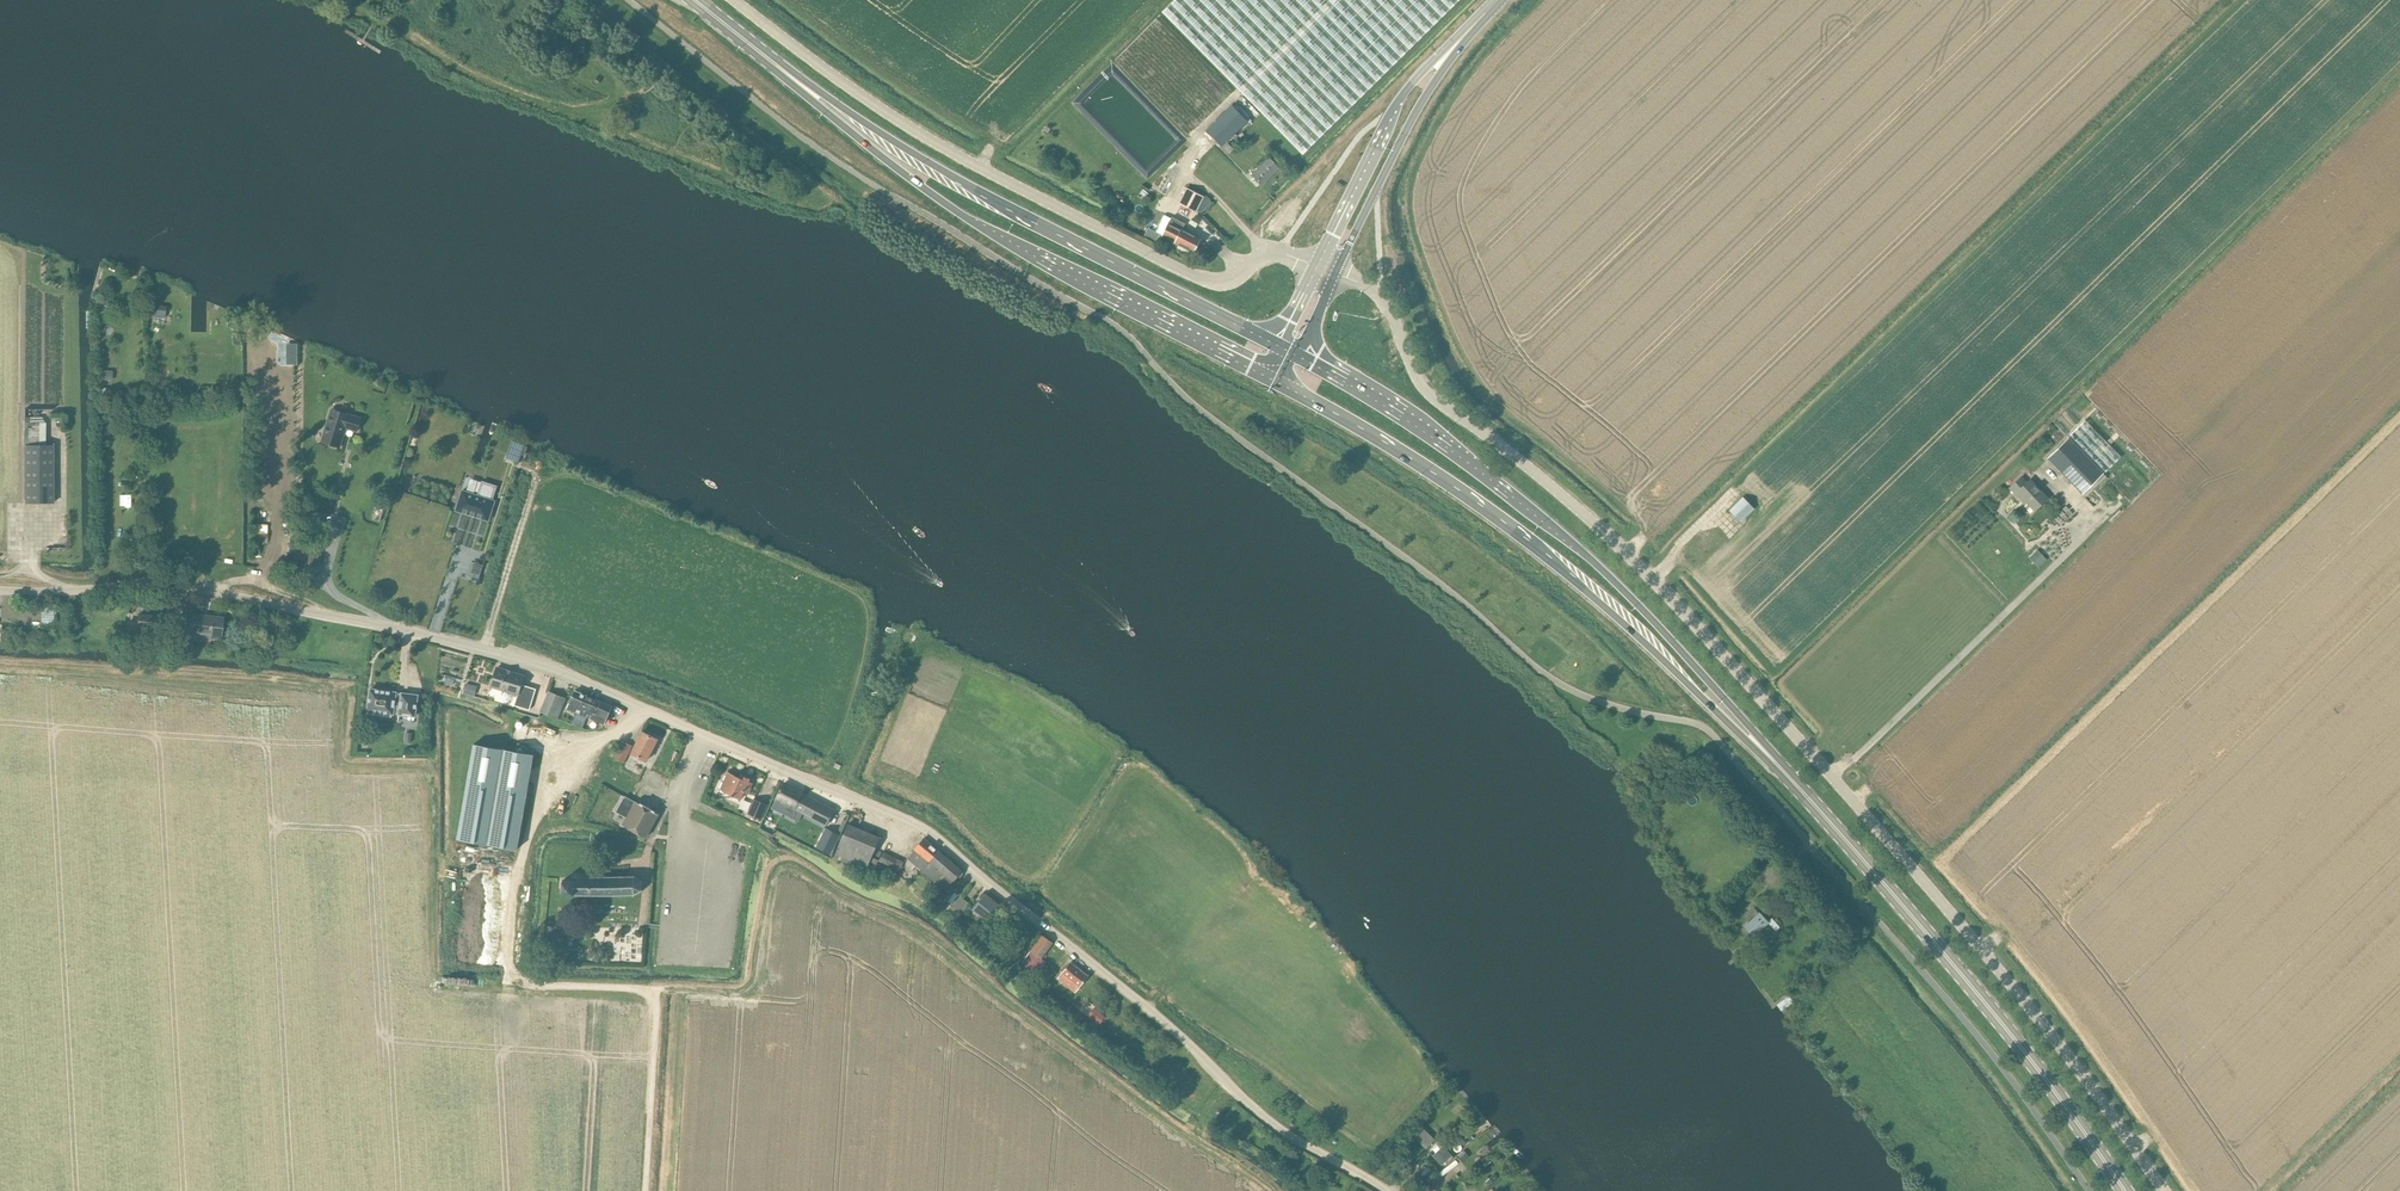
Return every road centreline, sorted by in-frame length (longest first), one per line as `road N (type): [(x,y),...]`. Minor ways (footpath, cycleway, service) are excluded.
road 1 (unclassified): [(1388,1190),(1271,1122),(1178,1032),(922,828),(553,671),(198,588)]
road 2 (unclassified): [(2164,1190),(2023,1000),(1725,657),(1603,531),(1430,396),(1387,303),(1336,273)]
road 3 (primary): [(1270,378),(1453,486),(1558,566),(1825,817)]
road 4 (primary): [(1825,817),(1678,647),(1587,557),(1448,449),(1297,356)]
road 5 (unclassified): [(1317,266),(1281,253),(1226,281),(1193,276),(936,143),(734,0)]
road 6 (primary): [(725,25),(882,159),(989,233),(1270,378)]
road 7 (primary): [(1275,345),(934,166),(725,25)]
road 8 (primary): [(2124,1190),(2046,1081),(1825,817)]
road 9 (track): [(510,982),(657,990),(646,1190)]
road 10 (tertiary): [(1462,35),(1423,68),(1392,115),(1317,266)]
road 11 (tertiary): [(1336,273),(1462,35)]
road 12 (unclassified): [(0,591),(198,588)]
road 13 (track): [(1652,579),(1735,492)]

